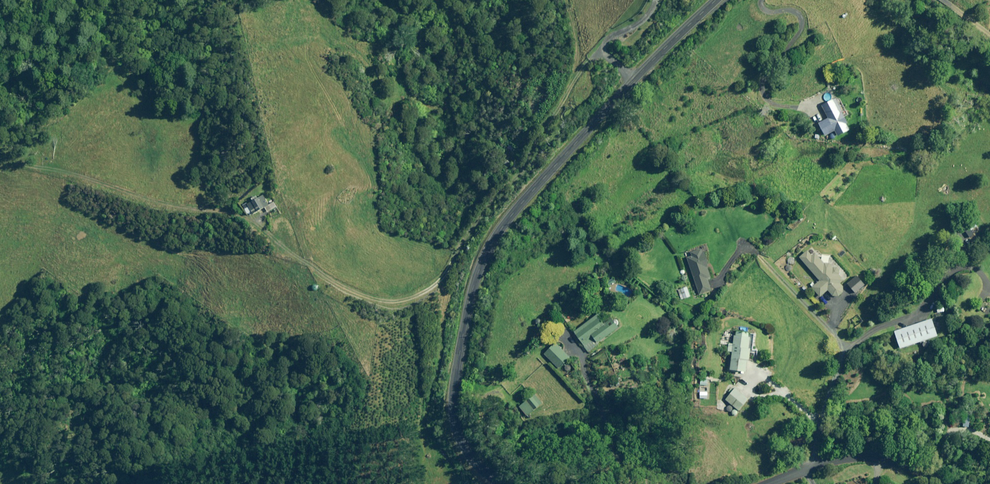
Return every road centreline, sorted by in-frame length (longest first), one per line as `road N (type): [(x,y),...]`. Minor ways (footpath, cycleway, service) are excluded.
road 1 (track): [(0,158),(171,207),(247,216),(354,292),(403,300),(441,280),(526,167),(582,71),(602,54)]
road 2 (tertiary): [(505,483),(456,430),(468,308),(488,247),(569,148),(718,0)]
road 3 (unclassified): [(951,483),(857,456),(769,483)]
road 4 (track): [(802,106),(764,97),(766,73),(803,22),(793,10),(770,12),(762,0)]

